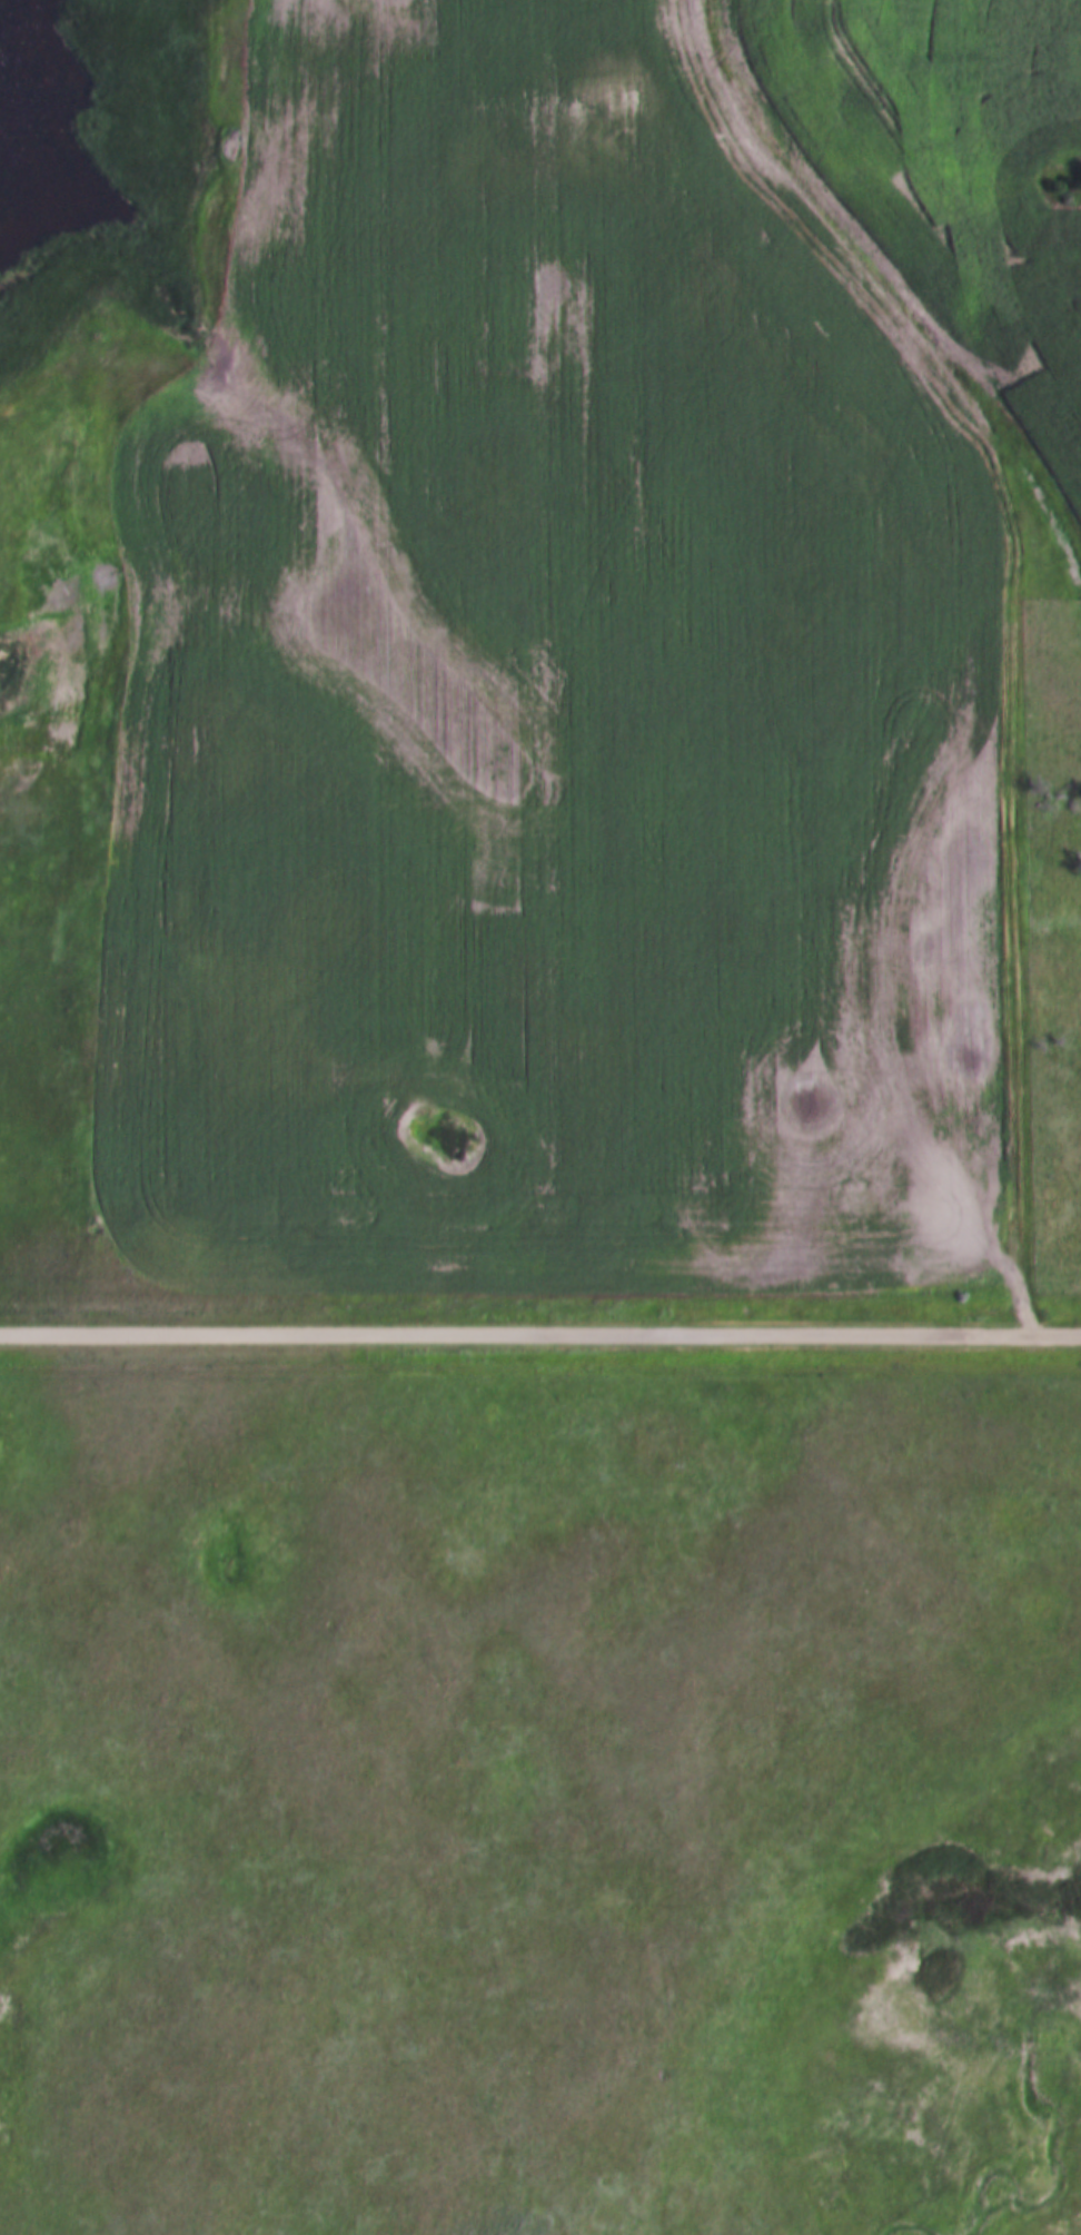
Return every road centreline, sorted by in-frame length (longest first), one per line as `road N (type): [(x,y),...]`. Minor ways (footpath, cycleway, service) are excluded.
road 1 (residential): [(1080,1325),(0,1330)]

